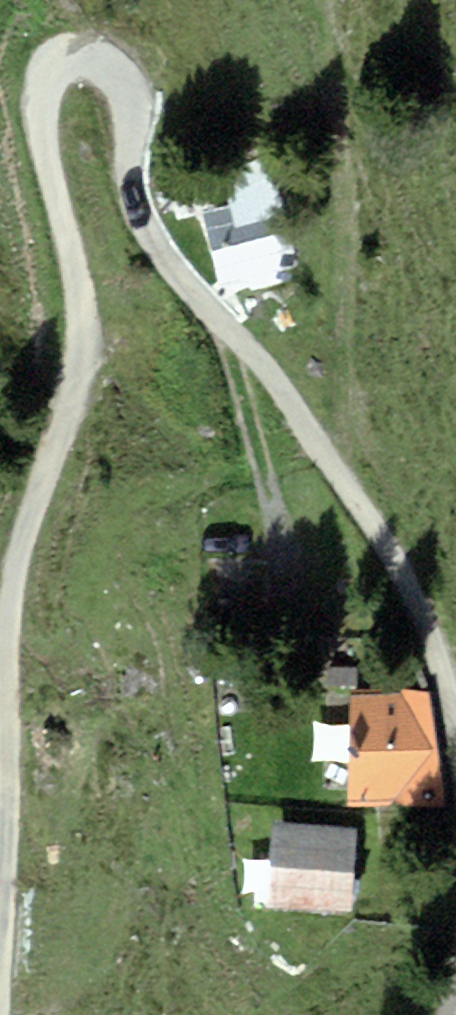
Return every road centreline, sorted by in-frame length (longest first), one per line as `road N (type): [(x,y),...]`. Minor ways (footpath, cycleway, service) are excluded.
road 1 (track): [(5,1014),(8,574),(80,368),(84,328),(41,123),(50,71),(99,61),(119,71),(136,218),(259,355),(401,570),(449,683),(455,731)]
road 2 (track): [(335,470),(350,172),(328,0)]

